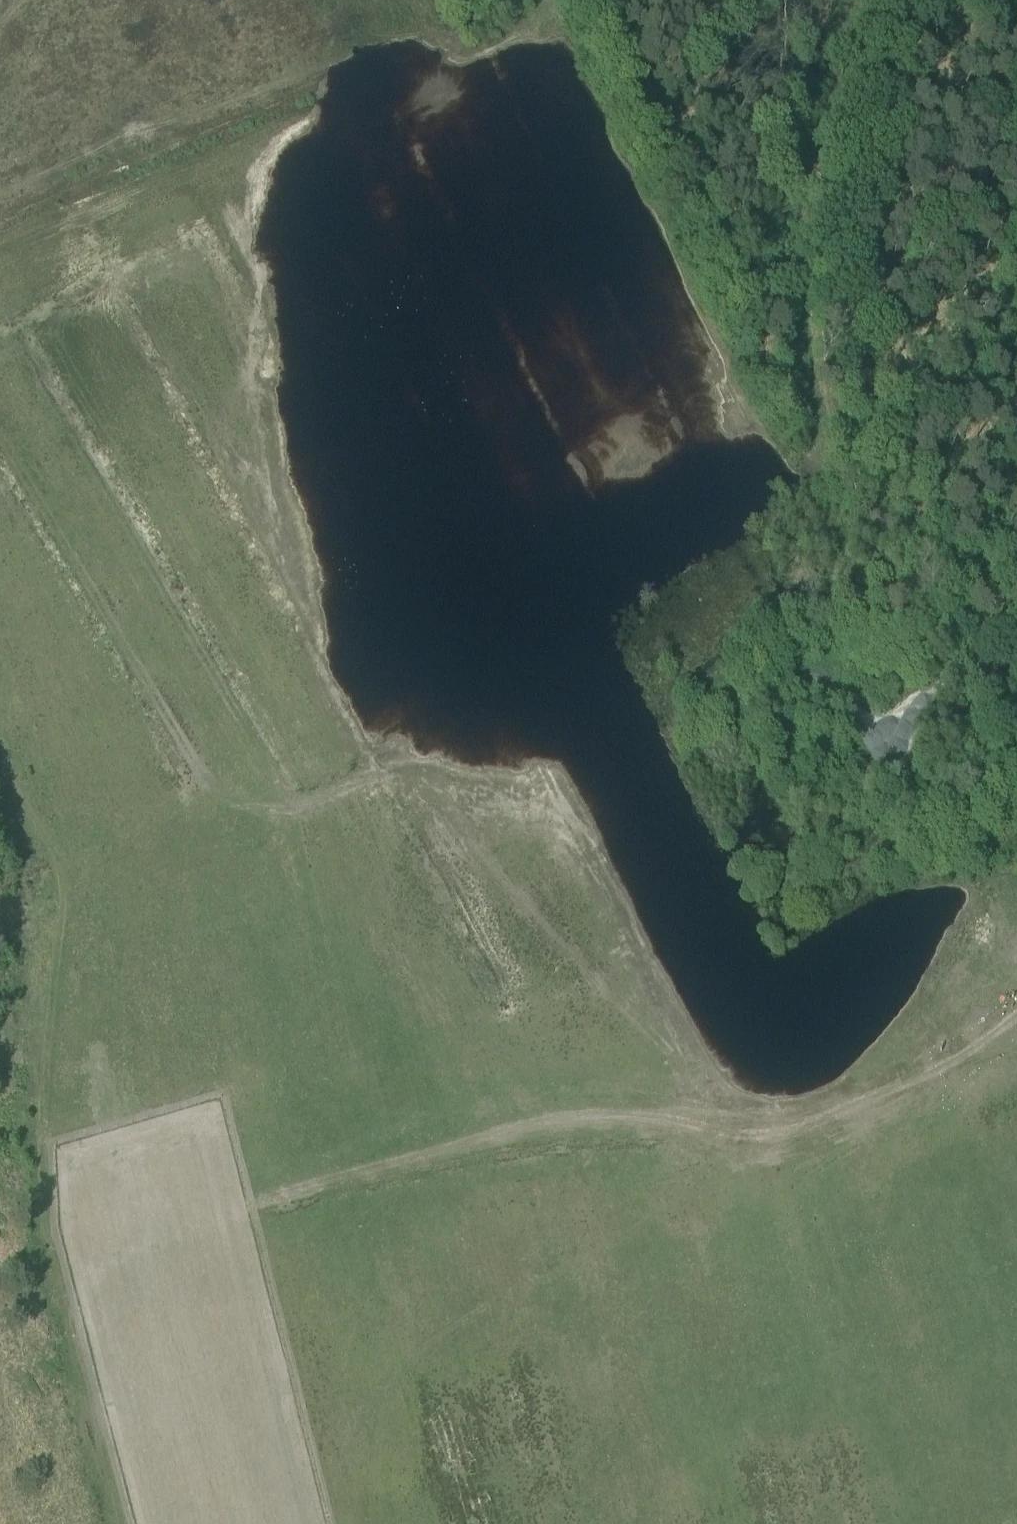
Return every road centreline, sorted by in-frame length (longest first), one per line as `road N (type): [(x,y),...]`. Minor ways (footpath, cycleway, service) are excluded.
road 1 (track): [(907,0),(899,72),(844,225),(837,297),(843,344),(862,392),(958,610),(981,639)]
road 2 (track): [(491,0),(0,196)]

